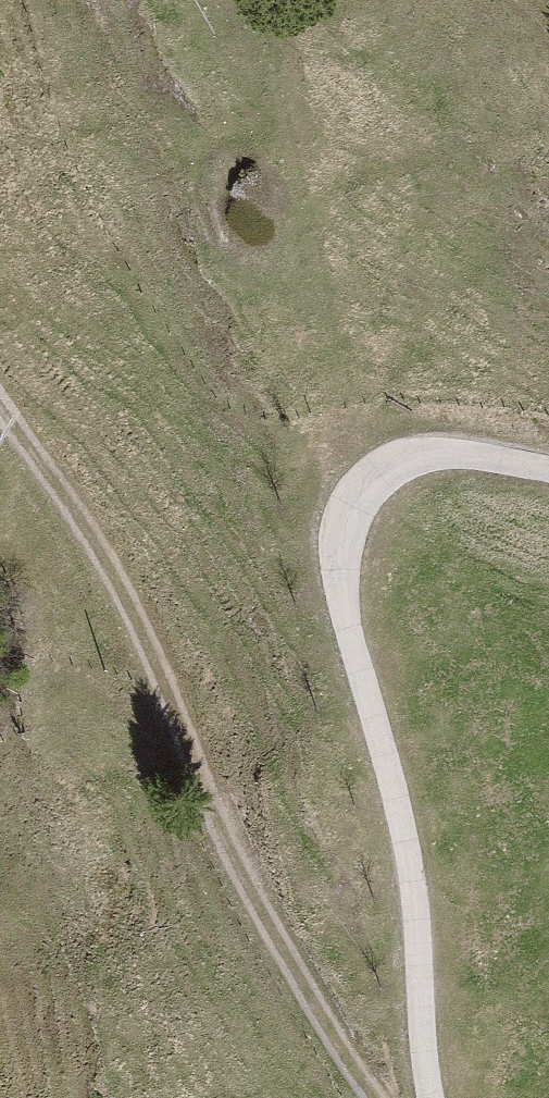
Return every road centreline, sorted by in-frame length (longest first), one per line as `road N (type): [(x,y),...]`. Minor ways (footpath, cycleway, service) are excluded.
road 1 (track): [(548,470),(450,453),(364,478),(339,563),(409,860),(432,1097)]
road 2 (track): [(0,398),(156,668),(221,846),(370,1097)]

